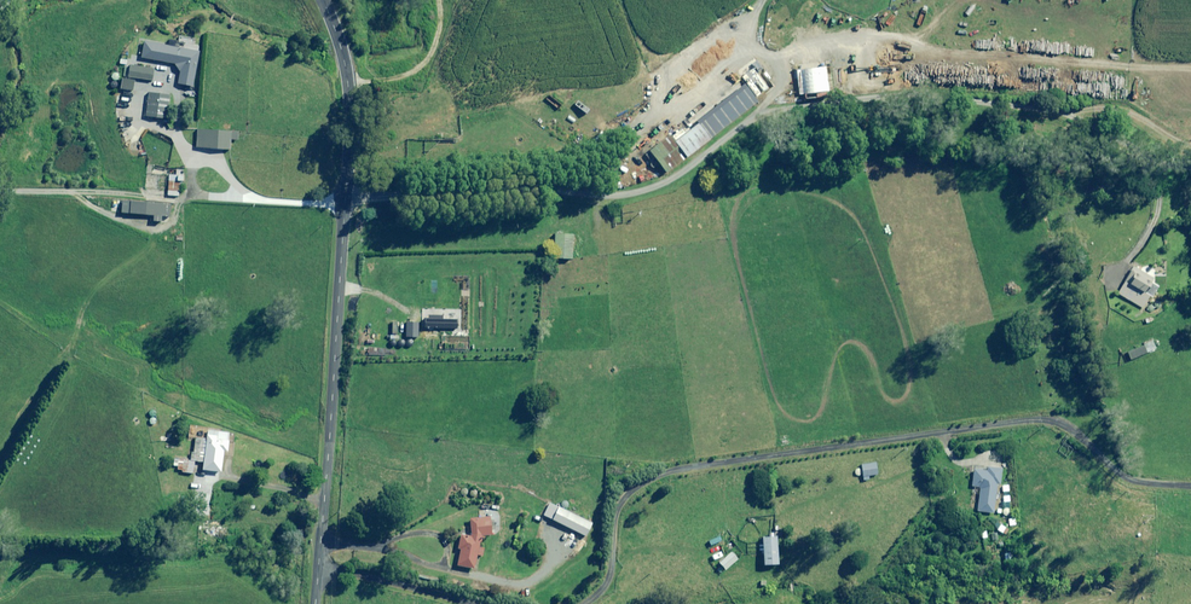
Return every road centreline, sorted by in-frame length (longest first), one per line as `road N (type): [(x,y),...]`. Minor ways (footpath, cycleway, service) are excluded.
road 1 (tertiary): [(316,603),(351,102),(322,0)]
road 2 (track): [(0,186),(346,204)]

